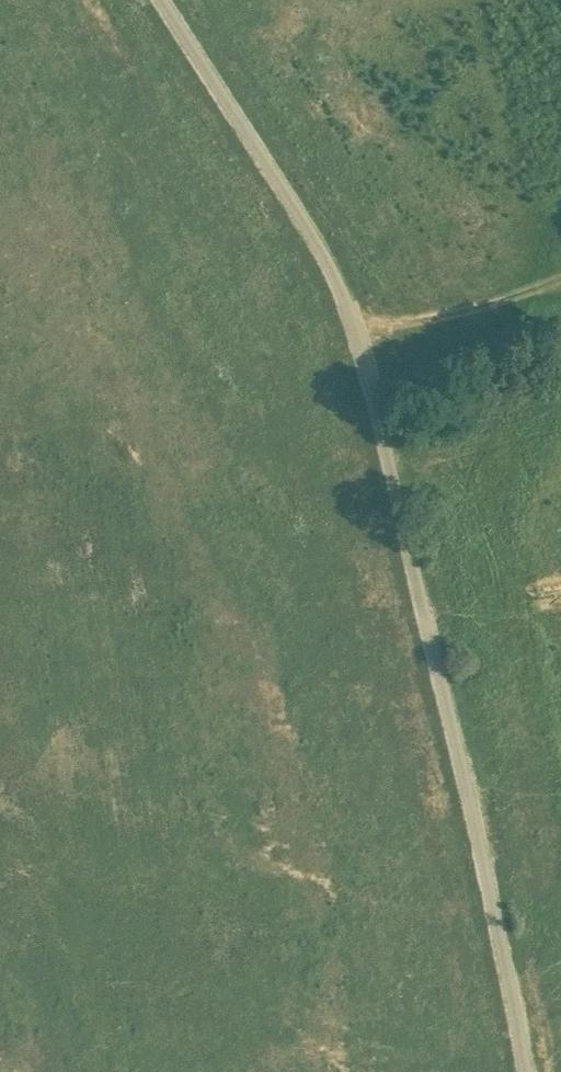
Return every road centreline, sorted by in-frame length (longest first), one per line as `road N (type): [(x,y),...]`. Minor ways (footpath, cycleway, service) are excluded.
road 1 (unclassified): [(526,1071),(459,747),(347,307),(303,215),(167,0)]

